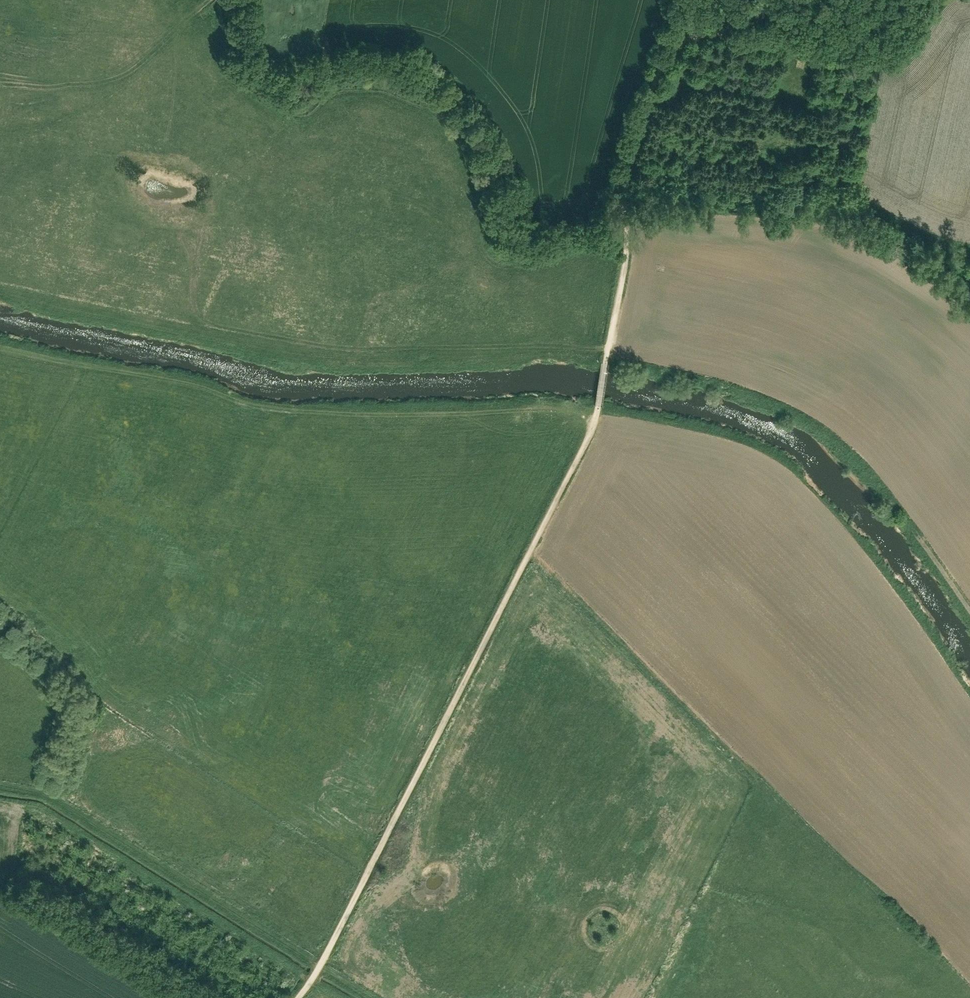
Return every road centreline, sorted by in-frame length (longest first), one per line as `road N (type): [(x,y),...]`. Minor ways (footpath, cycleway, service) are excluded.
road 1 (track): [(794,43),(699,35),(656,74),(627,168),(627,249),(590,435),(298,997)]
road 2 (unclassified): [(936,0),(890,50),(794,43)]

